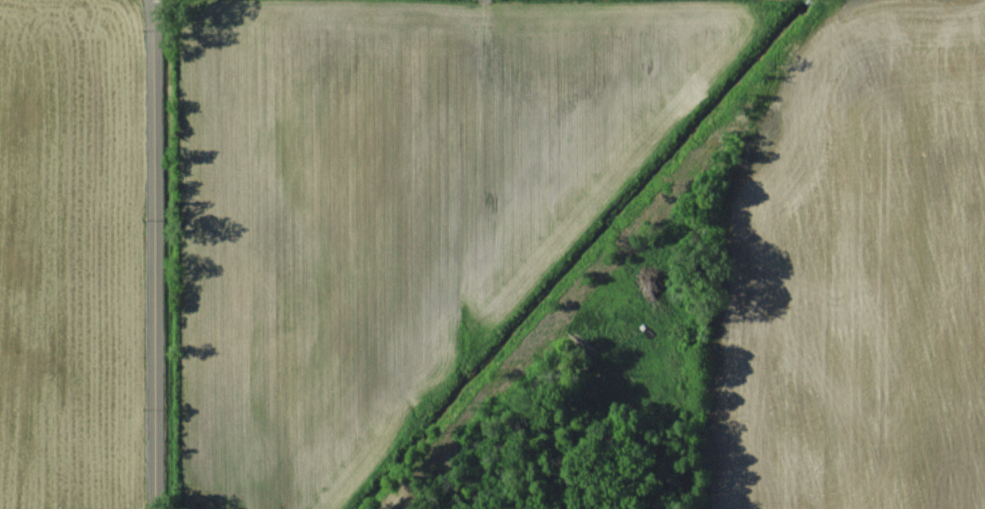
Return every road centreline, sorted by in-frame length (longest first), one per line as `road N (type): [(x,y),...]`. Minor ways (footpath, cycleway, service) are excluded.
road 1 (tertiary): [(157,508),(152,0)]

